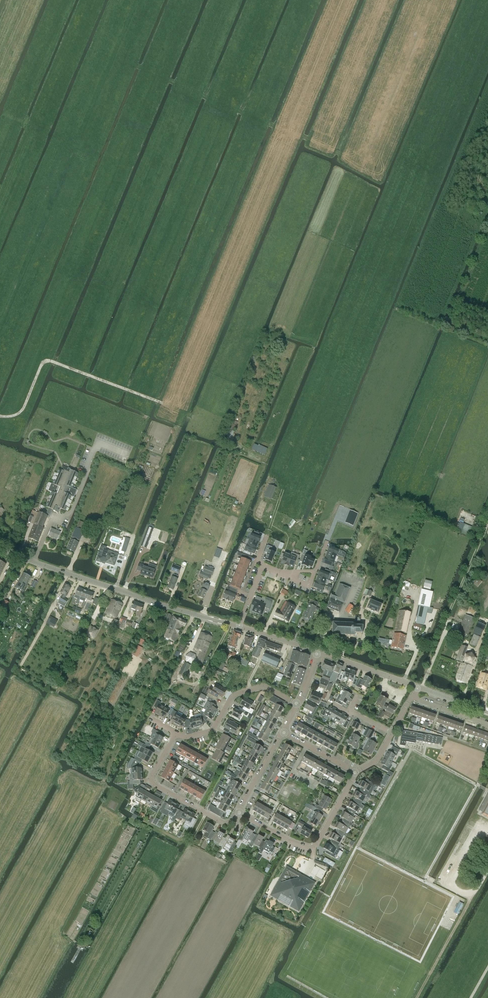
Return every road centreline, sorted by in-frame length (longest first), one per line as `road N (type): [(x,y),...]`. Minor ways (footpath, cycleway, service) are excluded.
road 1 (tertiary): [(0,547),(239,626)]
road 2 (residential): [(238,811),(312,847),(355,771)]
road 3 (residential): [(175,734),(153,786),(223,823),(238,811)]
road 4 (residential): [(299,705),(265,687),(248,691),(233,696),(215,729),(175,734)]

